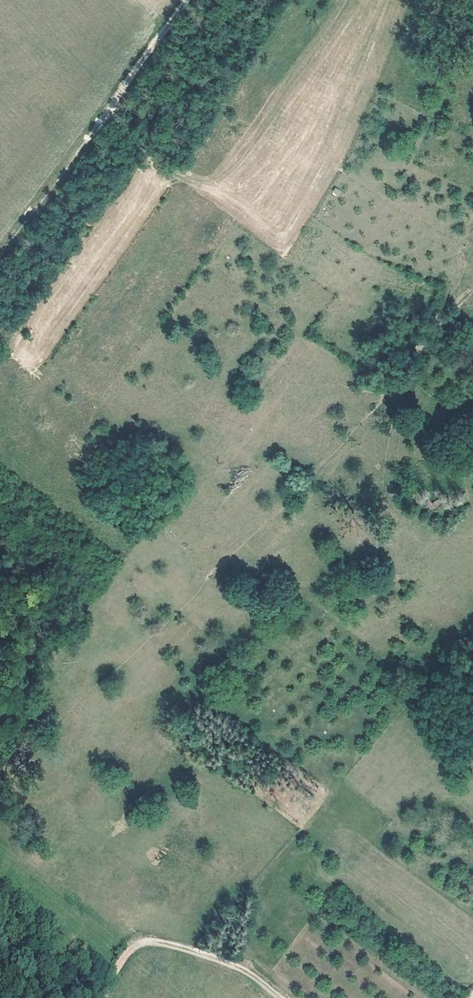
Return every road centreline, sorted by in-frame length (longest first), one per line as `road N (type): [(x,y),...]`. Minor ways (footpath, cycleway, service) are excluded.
road 1 (track): [(189,0),(0,252)]
road 2 (track): [(275,997),(224,963),(149,945),(127,957),(104,997)]

